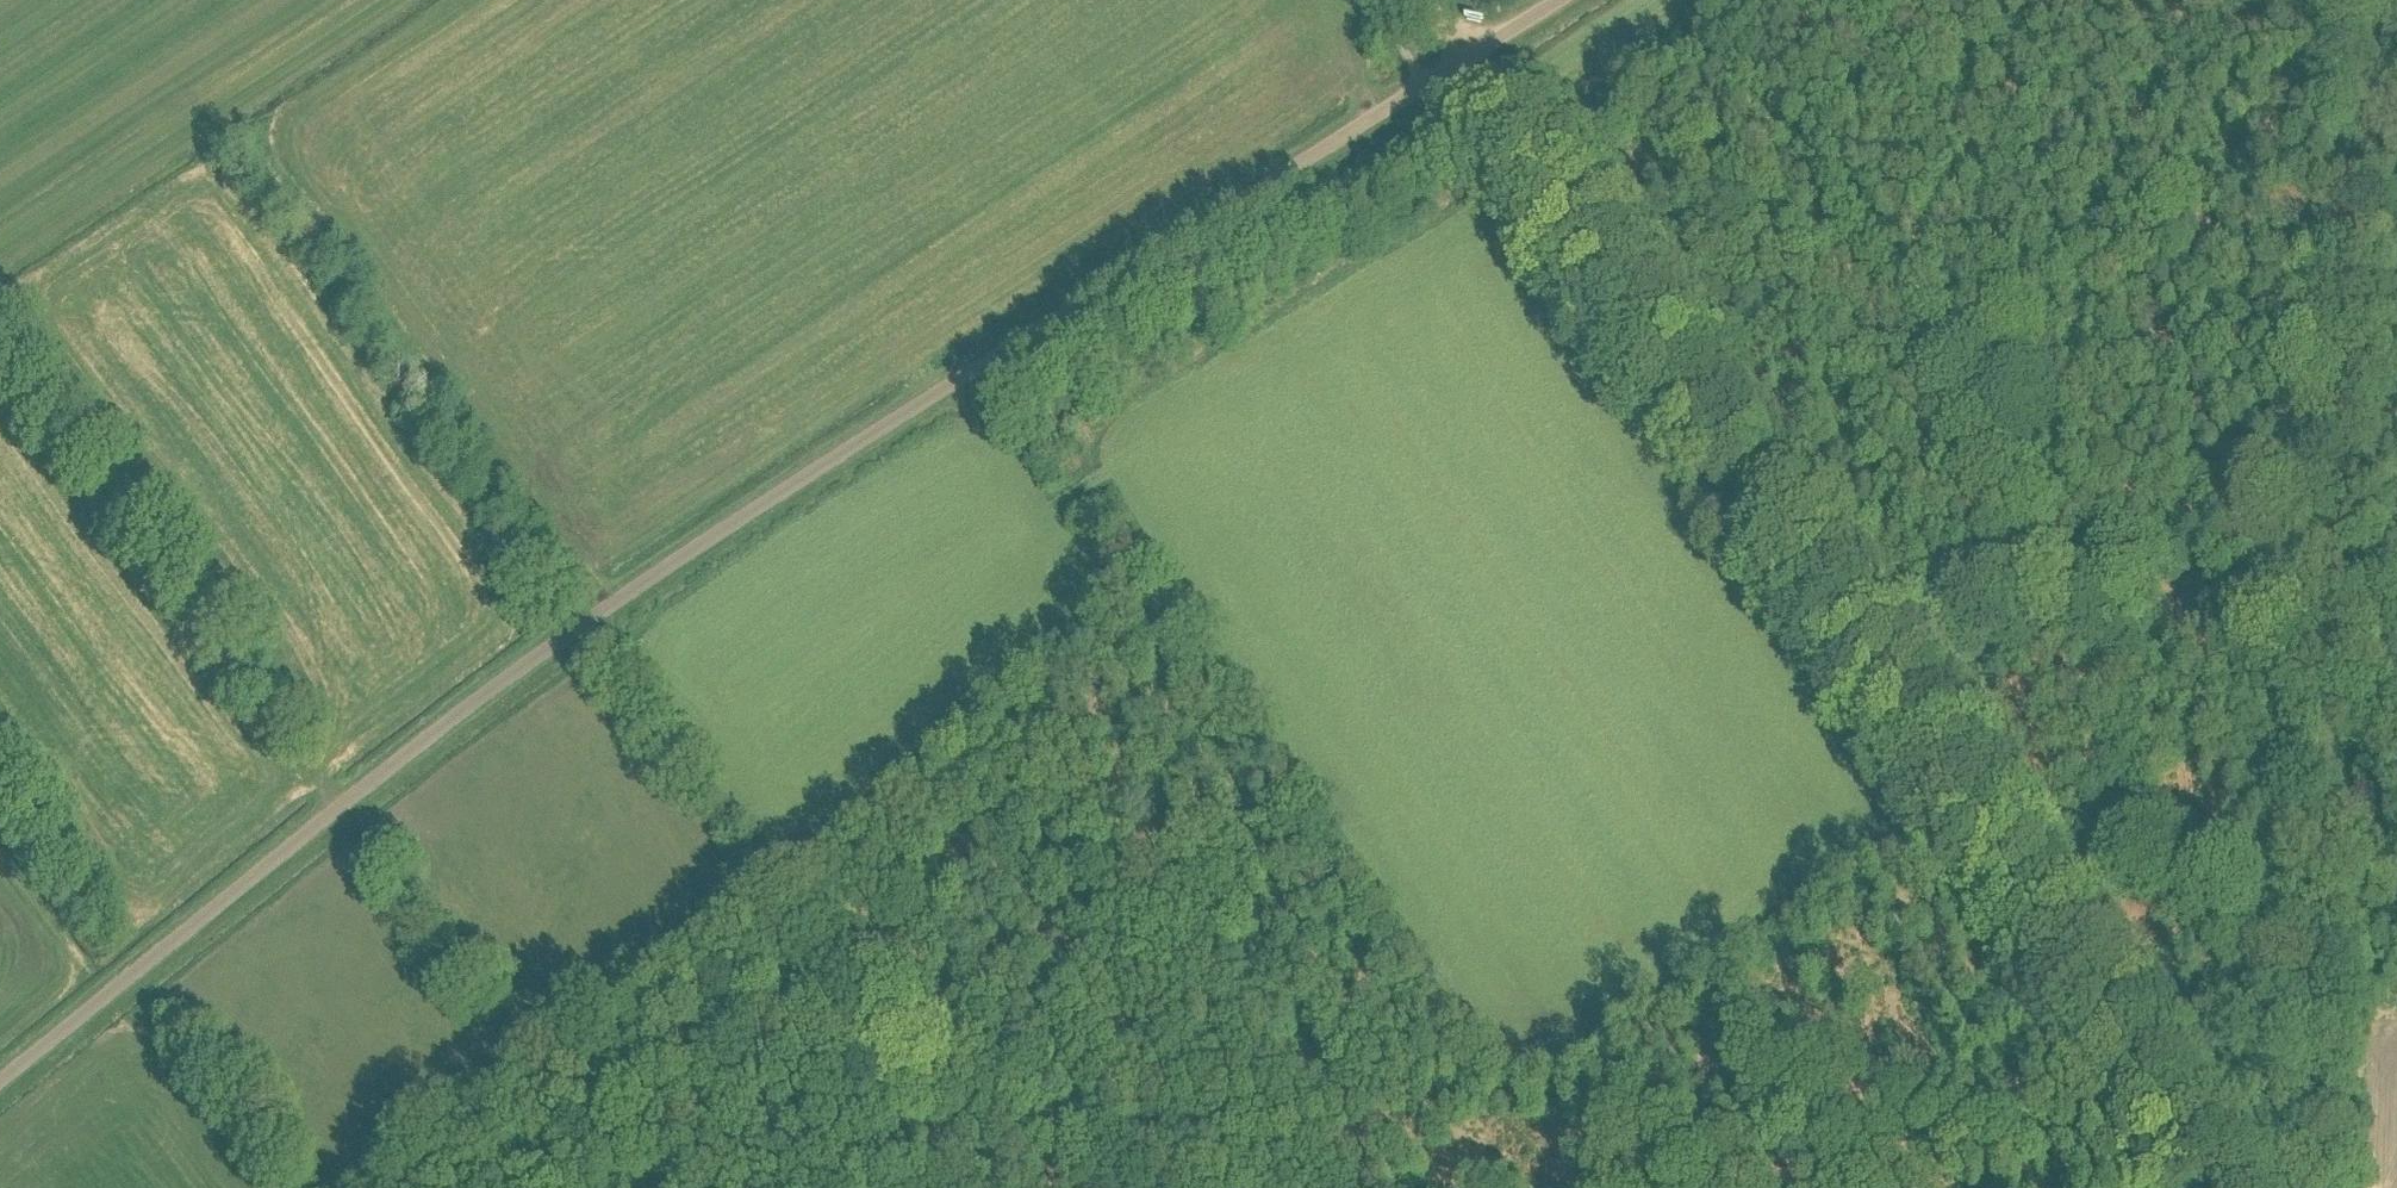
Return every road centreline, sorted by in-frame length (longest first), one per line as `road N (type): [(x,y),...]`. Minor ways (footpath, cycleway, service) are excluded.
road 1 (unclassified): [(0,1083),(449,724),(664,571),(1561,0)]
road 2 (track): [(1420,0),(2200,1187)]
road 3 (track): [(2310,1187),(2348,308),(2371,0)]

